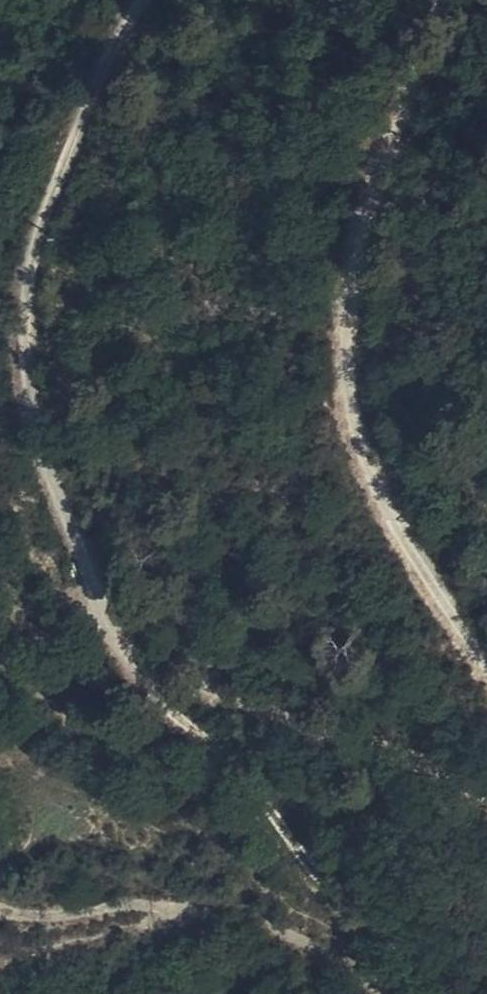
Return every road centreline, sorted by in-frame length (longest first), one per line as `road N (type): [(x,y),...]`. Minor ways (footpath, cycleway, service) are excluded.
road 1 (residential): [(150,0),(90,112),(48,229),(32,307),(34,406),(141,677),(202,745),(275,803),(390,941),(403,993)]
road 2 (track): [(486,630),(412,515),(370,401),(381,261),(419,107),(460,0)]
road 3 (track): [(0,958),(147,913),(214,906),(278,921),(379,993)]
road 4 (track): [(126,639),(174,675),(486,786)]

